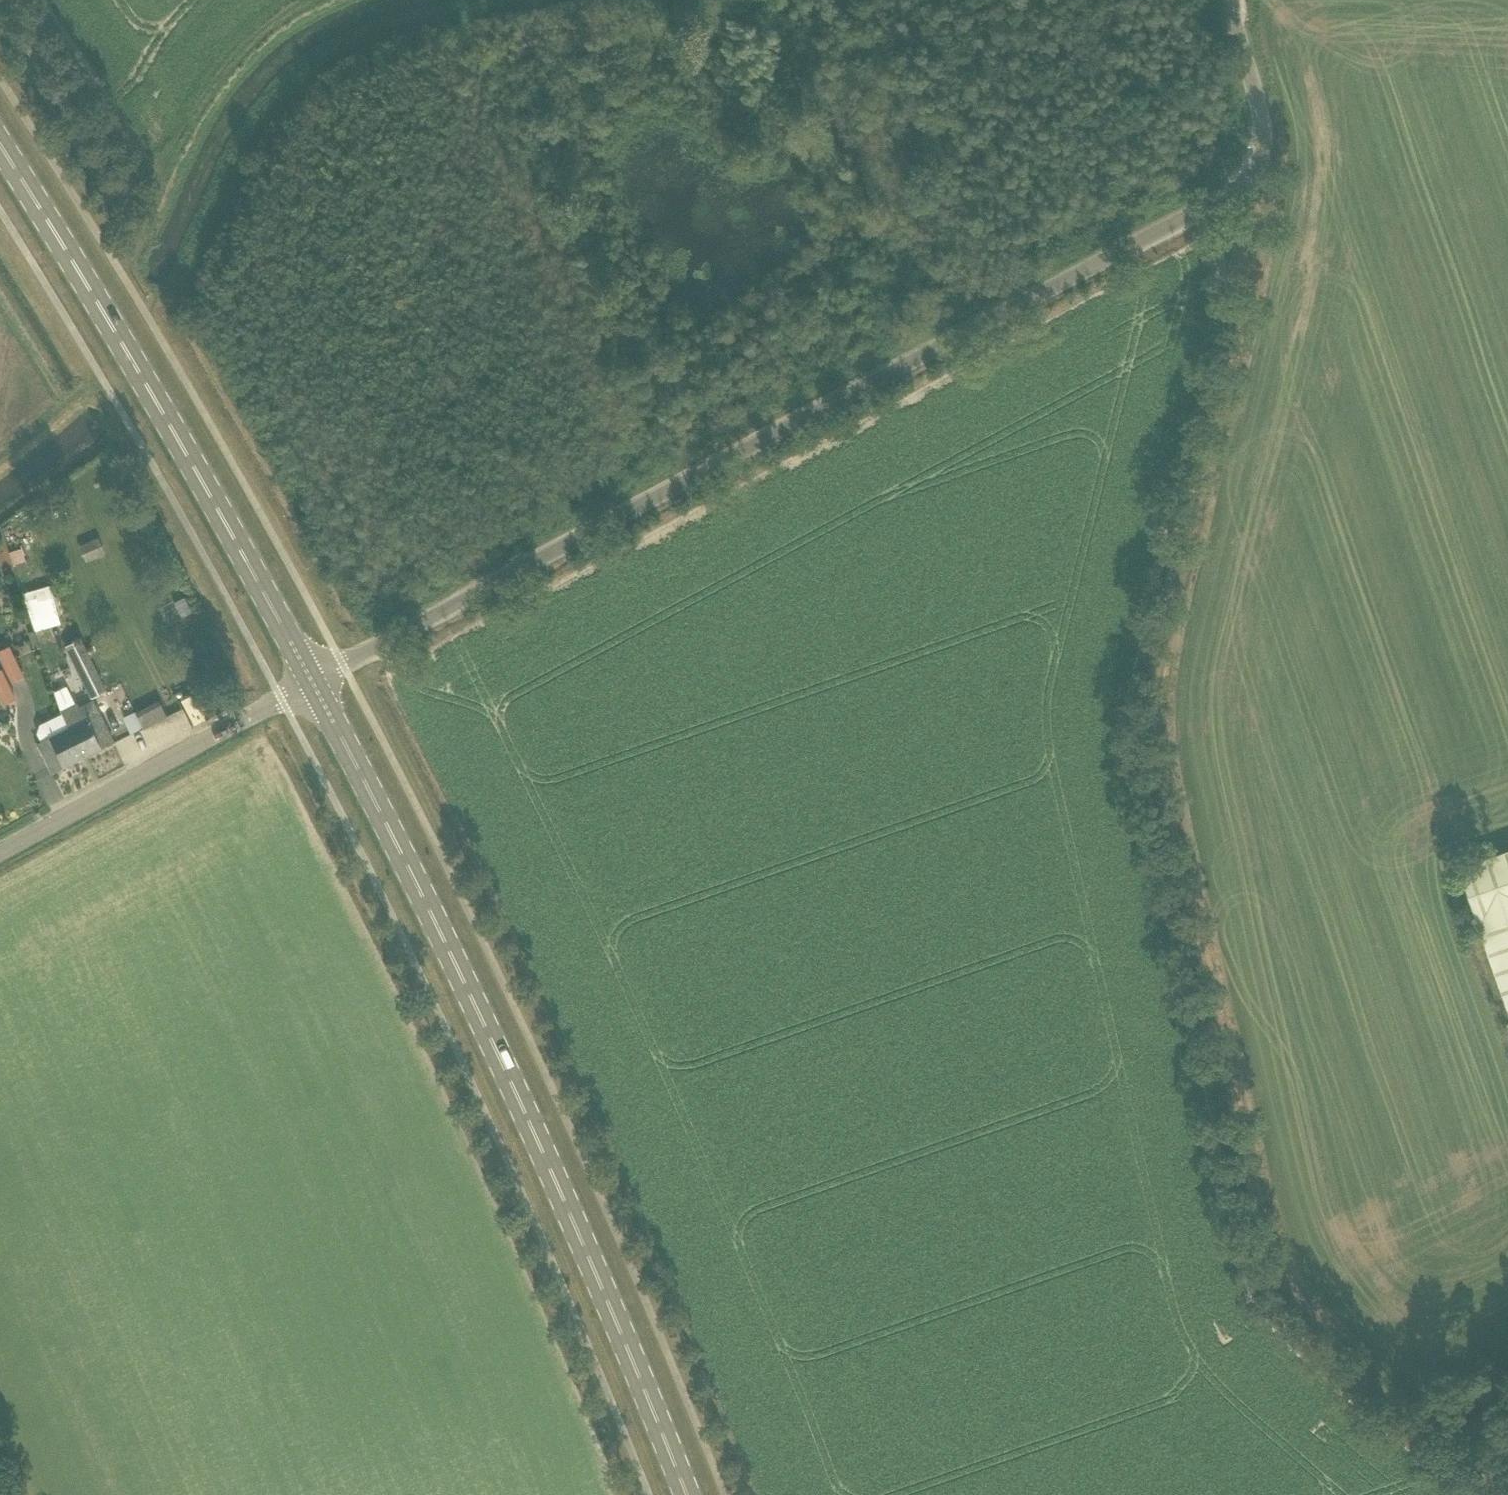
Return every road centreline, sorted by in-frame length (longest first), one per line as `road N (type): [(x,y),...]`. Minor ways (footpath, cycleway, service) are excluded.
road 1 (track): [(1489,1494),(1314,1320),(1287,1267),(1180,818),(1164,676),(1249,317),(1270,201),(1269,157)]
road 2 (unclassified): [(314,683),(1238,188),(1269,157),(1230,0)]
road 3 (primary): [(682,1494),(551,1178),(314,683)]
road 4 (primary): [(314,683),(116,332),(0,154)]
road 5 (unclassified): [(0,854),(314,683)]

